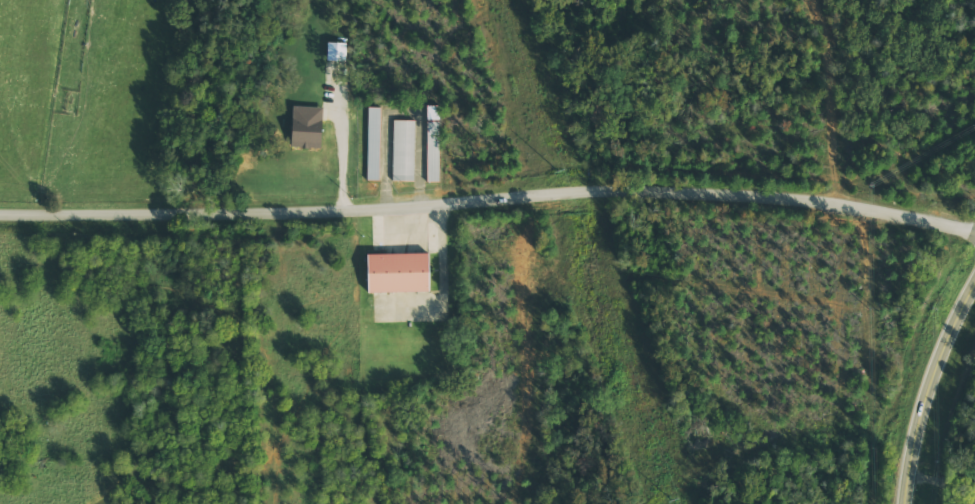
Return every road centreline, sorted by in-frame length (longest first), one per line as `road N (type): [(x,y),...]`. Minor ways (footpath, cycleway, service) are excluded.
road 1 (residential): [(0,216),(354,213),(613,192),(821,204),(974,233)]
road 2 (secondary): [(906,503),(930,384),(974,284)]

